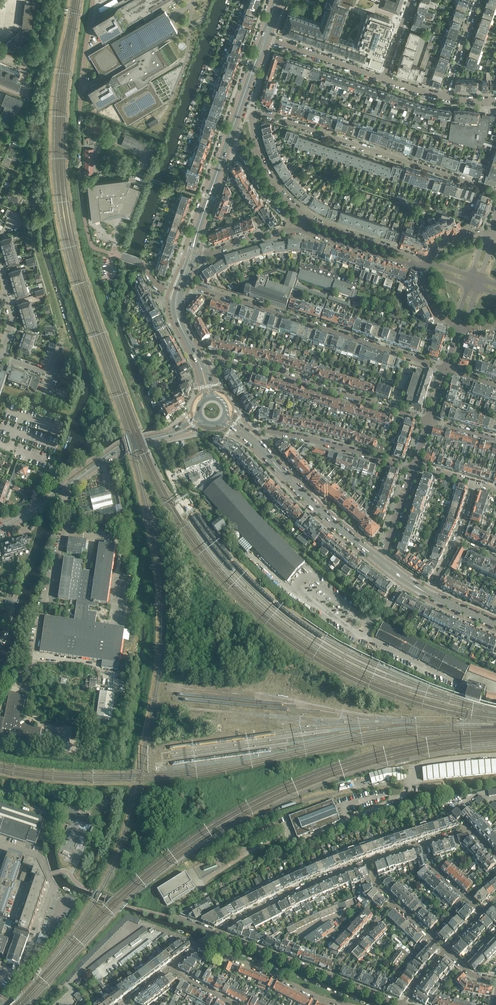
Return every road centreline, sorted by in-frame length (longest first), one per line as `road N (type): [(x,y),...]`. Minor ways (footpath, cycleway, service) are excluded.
road 1 (residential): [(445,369),(185,283)]
road 2 (residential): [(495,190),(254,109)]
road 3 (residential): [(430,418),(281,373),(201,361)]
road 4 (primary): [(0,527),(113,453),(201,418)]
road 5 (residential): [(0,997),(19,976),(52,885),(37,856),(3,844)]
road 6 (primary): [(380,561),(252,439)]
road 7 (residential): [(412,470),(293,434),(263,430),(252,439)]
road 8 (residential): [(216,932),(369,862)]
road 9 (residential): [(199,946),(346,1004)]
road 10 (residential): [(295,229),(429,271)]
road 11 (residential): [(432,263),(305,214)]
road 12 (residential): [(335,977),(216,932)]
road 13 (residential): [(385,78),(265,37)]

